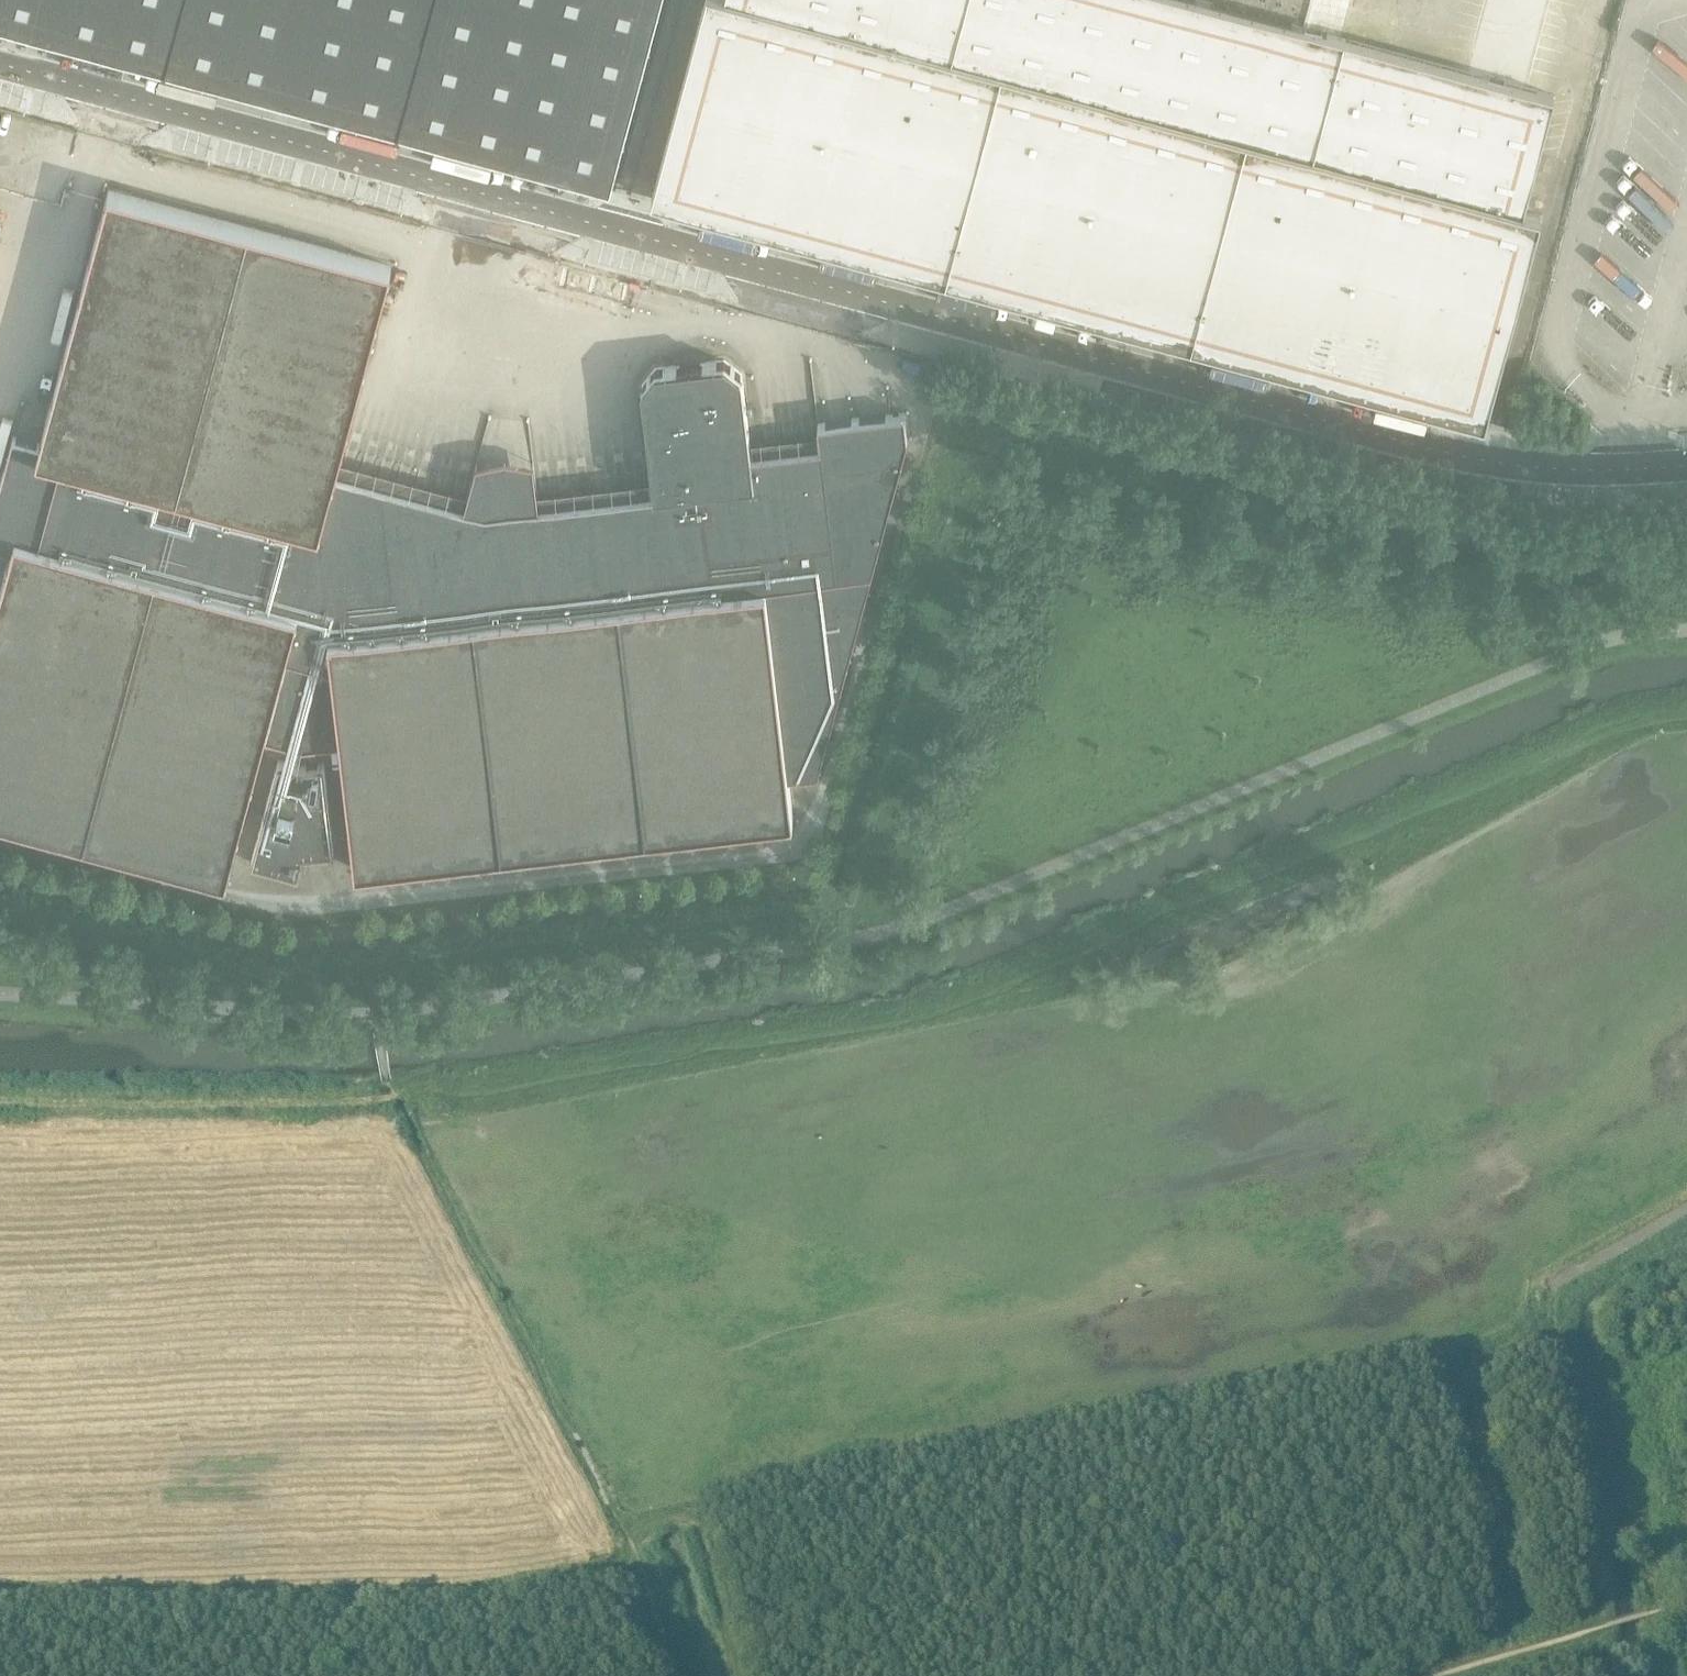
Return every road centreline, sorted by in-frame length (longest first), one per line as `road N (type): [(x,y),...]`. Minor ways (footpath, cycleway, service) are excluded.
road 1 (unclassified): [(1686,467),(1519,473),(0,62)]

